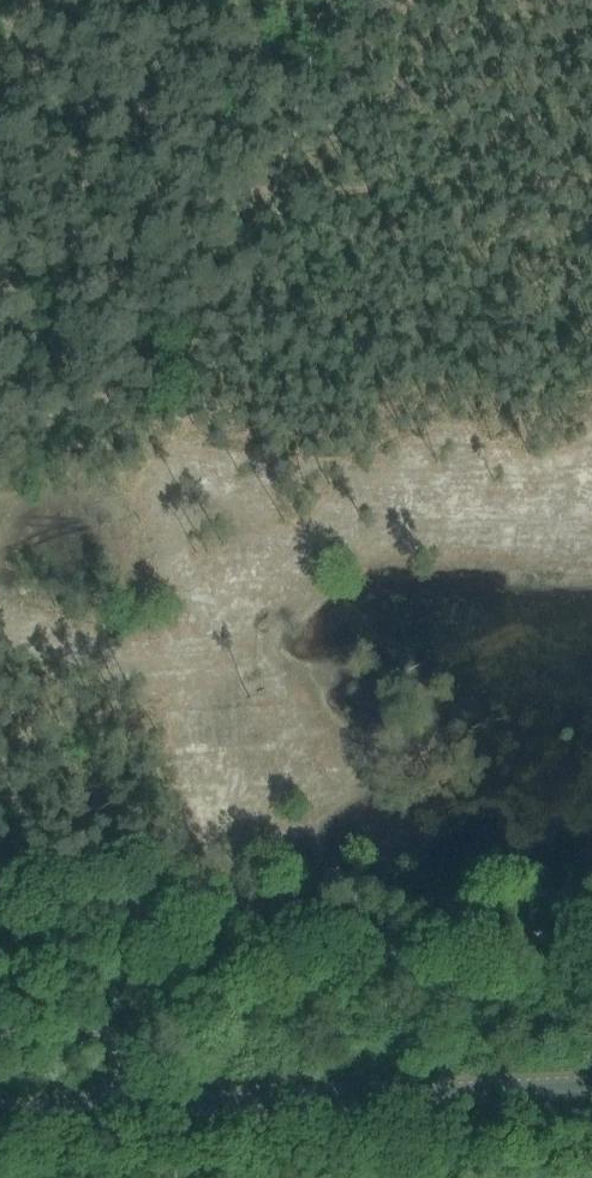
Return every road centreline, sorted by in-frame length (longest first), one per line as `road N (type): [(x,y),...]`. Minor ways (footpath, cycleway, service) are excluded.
road 1 (track): [(591,890),(0,922)]
road 2 (tertiary): [(0,1116),(591,1087)]
road 3 (track): [(0,1038),(160,1039),(301,1101)]

